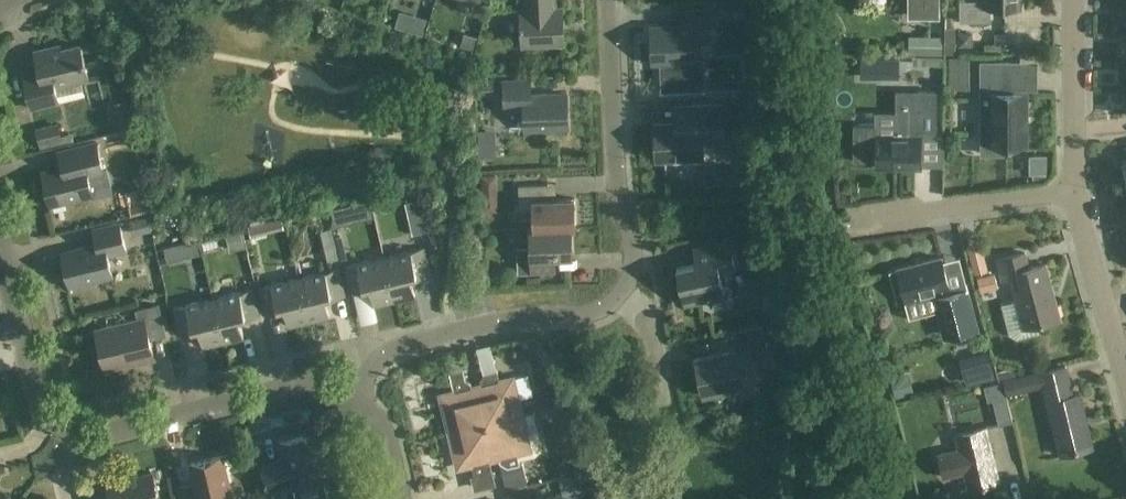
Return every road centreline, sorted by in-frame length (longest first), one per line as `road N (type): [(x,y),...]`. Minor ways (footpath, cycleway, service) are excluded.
road 1 (residential): [(352,394),(300,389),(99,436),(69,430),(39,392),(0,234)]
road 2 (residential): [(352,394),(369,371),(414,343),(548,313),(601,311),(625,295)]
road 3 (residential): [(625,295),(632,246),(613,167),(606,0)]
road 4 (residential): [(1073,192),(834,223)]
road 5 (residential): [(1073,192),(1073,0)]
road 6 (residential): [(1125,374),(1073,192)]

